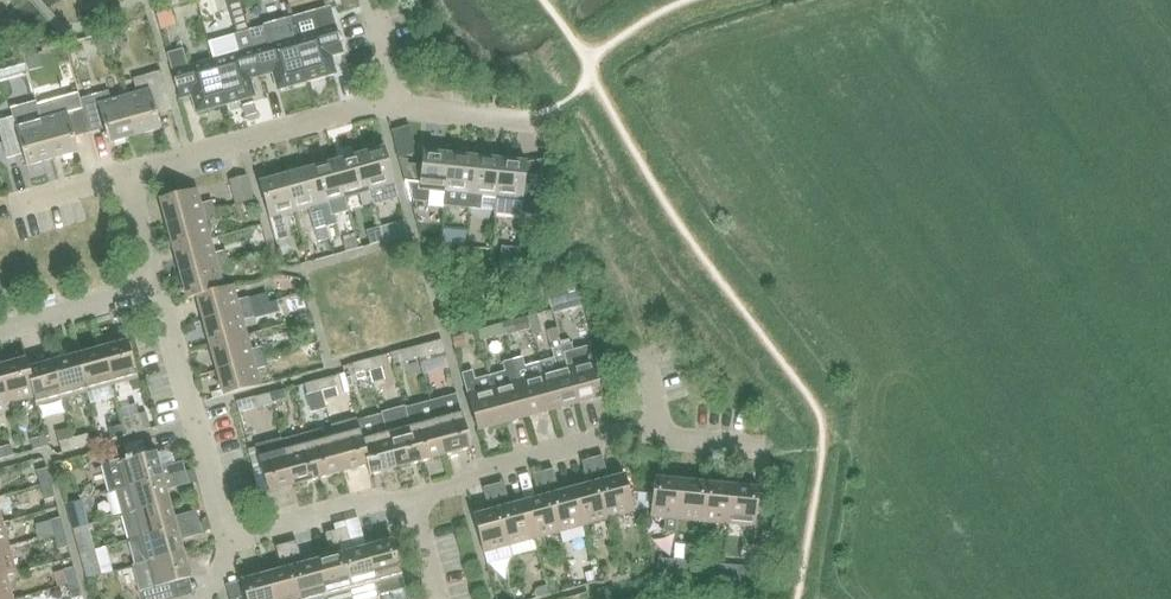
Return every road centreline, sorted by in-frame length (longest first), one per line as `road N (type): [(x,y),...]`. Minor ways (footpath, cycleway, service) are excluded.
road 1 (residential): [(157,292),(226,539),(411,492)]
road 2 (residential): [(127,175),(378,105),(528,122)]
road 3 (residential): [(411,492),(619,434),(757,446)]
road 4 (residential): [(0,332),(157,292)]
road 5 (residential): [(157,292),(127,175)]

